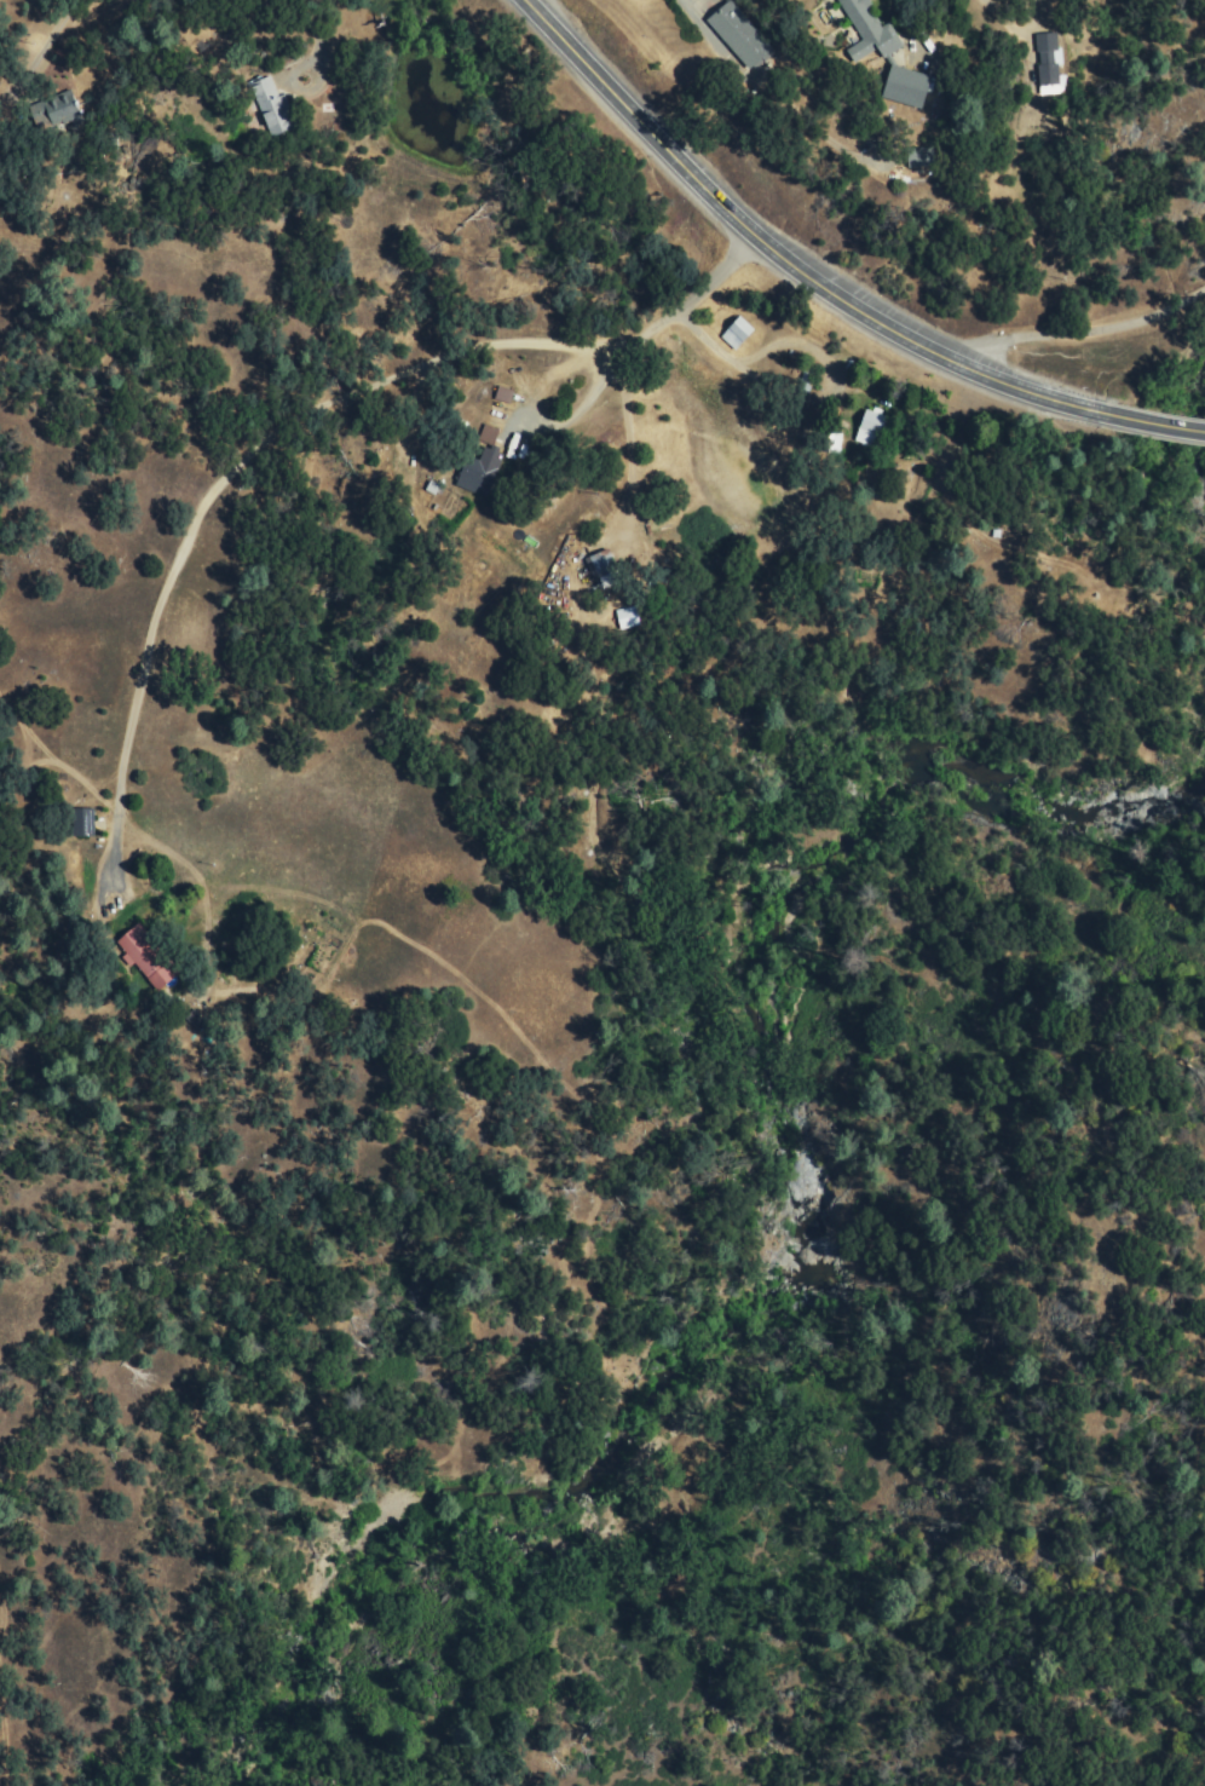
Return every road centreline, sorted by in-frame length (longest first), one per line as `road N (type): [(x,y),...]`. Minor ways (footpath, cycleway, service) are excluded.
road 1 (primary): [(1204,438),(1028,394),(946,365),(858,316),(745,232),(588,76),(524,0)]

